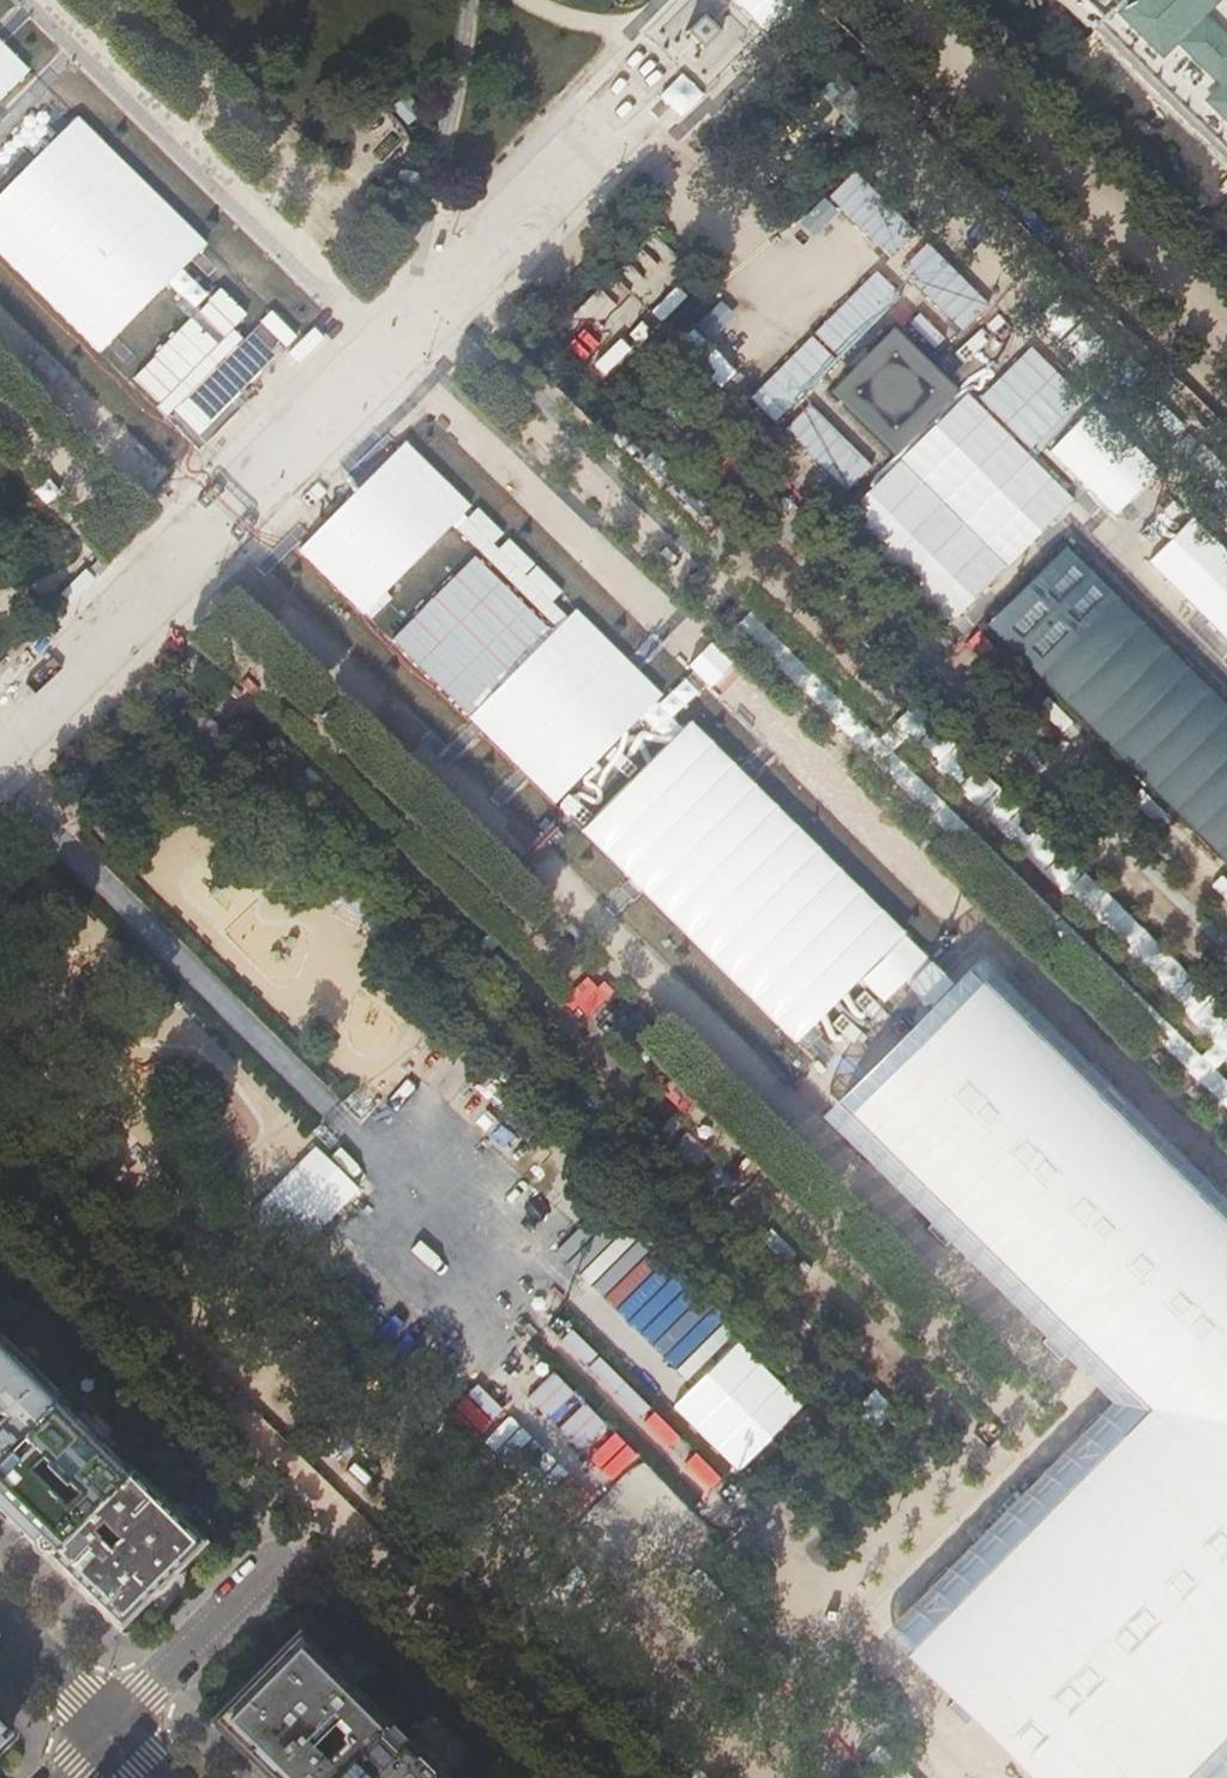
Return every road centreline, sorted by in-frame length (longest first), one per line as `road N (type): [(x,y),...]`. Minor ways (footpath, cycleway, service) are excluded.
road 1 (residential): [(108,1725),(288,1545)]
road 2 (residential): [(108,1725),(0,1619)]

